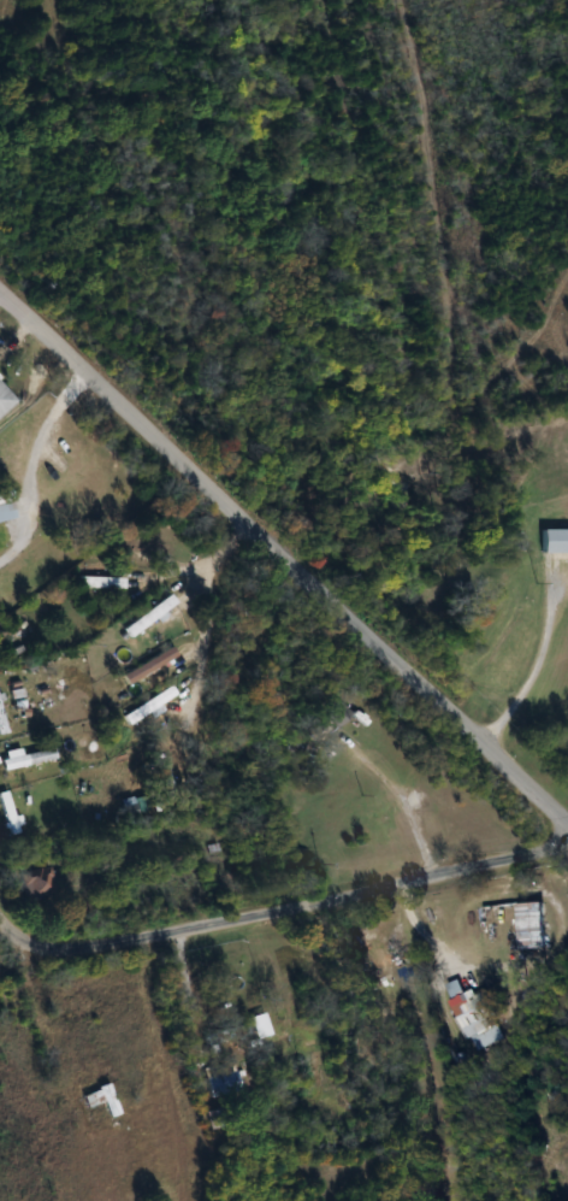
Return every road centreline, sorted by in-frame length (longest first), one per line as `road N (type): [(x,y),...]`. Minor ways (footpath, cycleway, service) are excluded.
road 1 (tertiary): [(567,827),(0,291)]
road 2 (tertiary): [(0,920),(39,944),(79,947),(567,845)]

